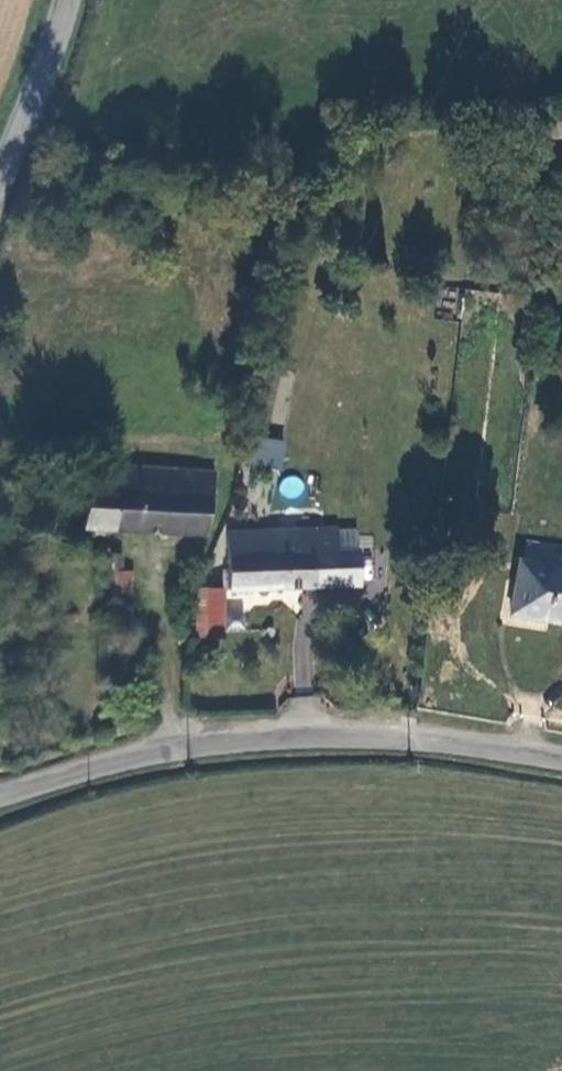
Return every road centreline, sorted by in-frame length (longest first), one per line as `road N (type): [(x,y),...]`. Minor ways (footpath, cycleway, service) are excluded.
road 1 (tertiary): [(0,796),(235,741),(420,738),(561,757)]
road 2 (tertiary): [(0,174),(64,0)]

